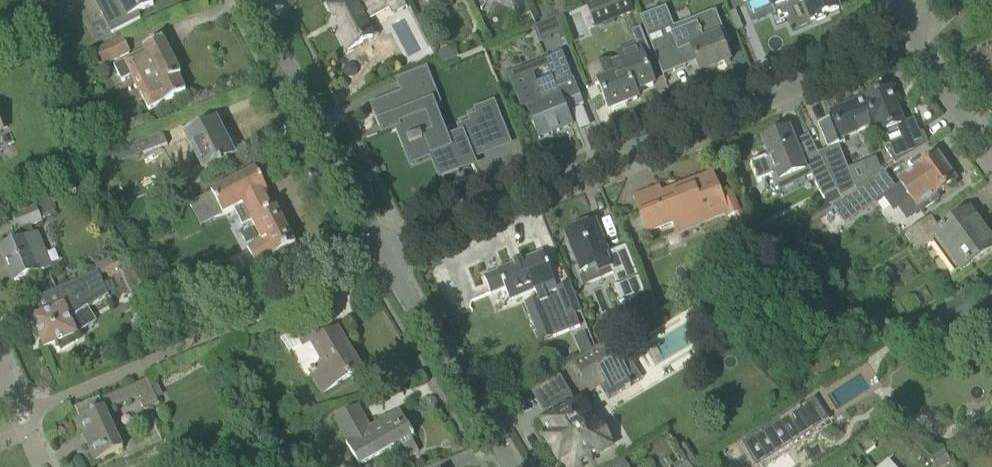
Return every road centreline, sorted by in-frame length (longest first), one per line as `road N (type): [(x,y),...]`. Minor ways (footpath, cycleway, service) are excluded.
road 1 (residential): [(382,254),(912,40)]
road 2 (residential): [(21,408),(388,263)]
road 3 (residential): [(382,254),(254,0)]
road 4 (residential): [(512,466),(388,263)]
road 5 (residential): [(991,154),(912,40)]

